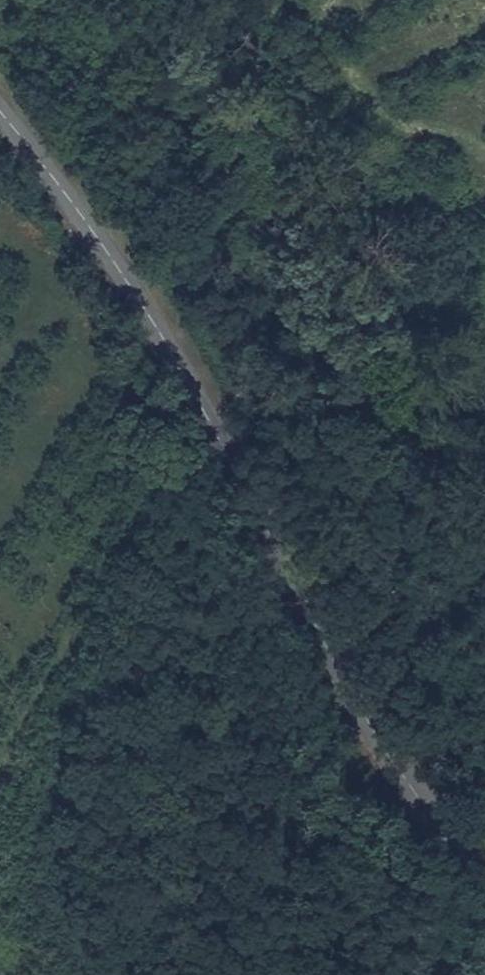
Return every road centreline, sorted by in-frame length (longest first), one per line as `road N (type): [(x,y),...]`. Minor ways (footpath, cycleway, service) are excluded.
road 1 (tertiary): [(0,107),(143,299),(398,766),(484,876)]

